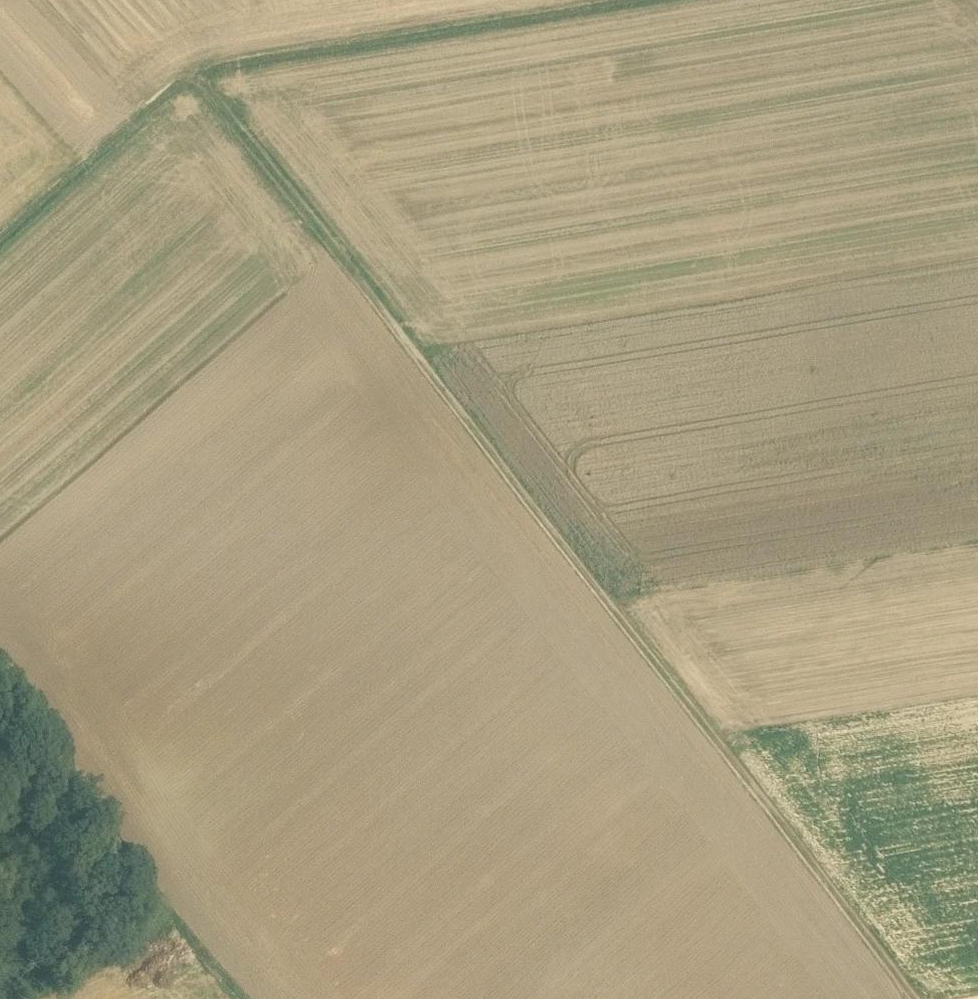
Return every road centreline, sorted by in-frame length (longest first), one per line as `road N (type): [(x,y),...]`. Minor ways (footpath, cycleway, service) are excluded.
road 1 (track): [(213,83),(916,998)]
road 2 (track): [(246,998),(155,893),(31,701),(0,676)]
road 3 (track): [(188,937),(72,998)]

